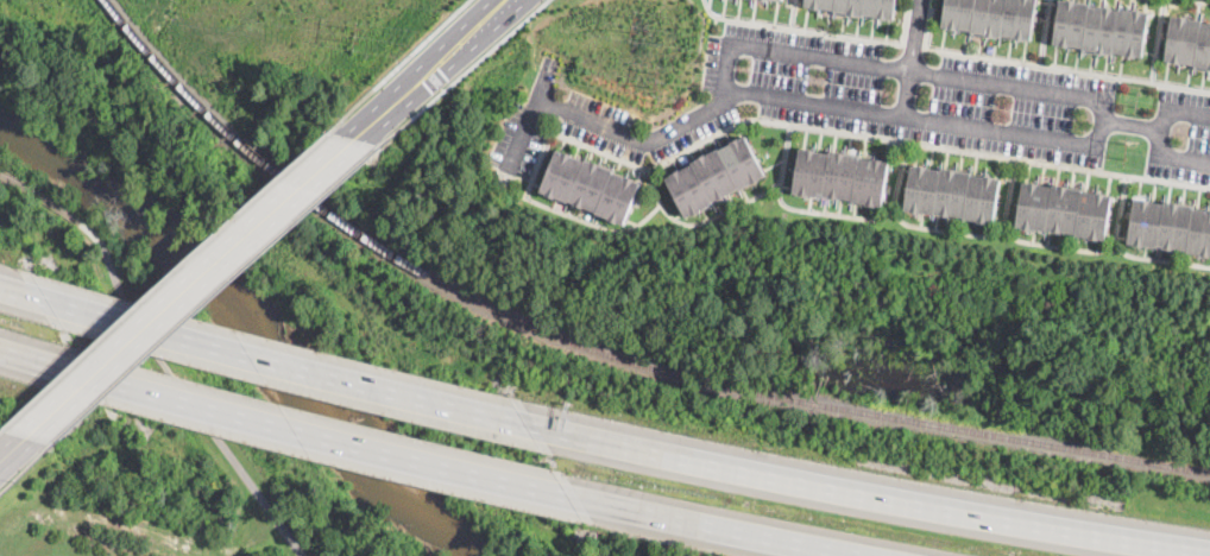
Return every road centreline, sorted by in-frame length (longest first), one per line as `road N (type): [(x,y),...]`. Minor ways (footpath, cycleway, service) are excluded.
road 1 (residential): [(536,100),(648,143),(738,94),(1096,146),(1101,119),(1161,128),(1158,152),(1209,159)]
road 2 (motorway): [(1209,554),(530,425)]
road 3 (motorway): [(64,368),(590,503)]
road 4 (motorway): [(530,425),(37,301)]
road 5 (tertiary): [(29,441),(359,139)]
road 6 (motorway): [(590,503),(873,555)]
road 7 (residential): [(723,102),(730,42),(908,68)]
road 8 (residential): [(908,68),(1105,96),(1101,119)]

